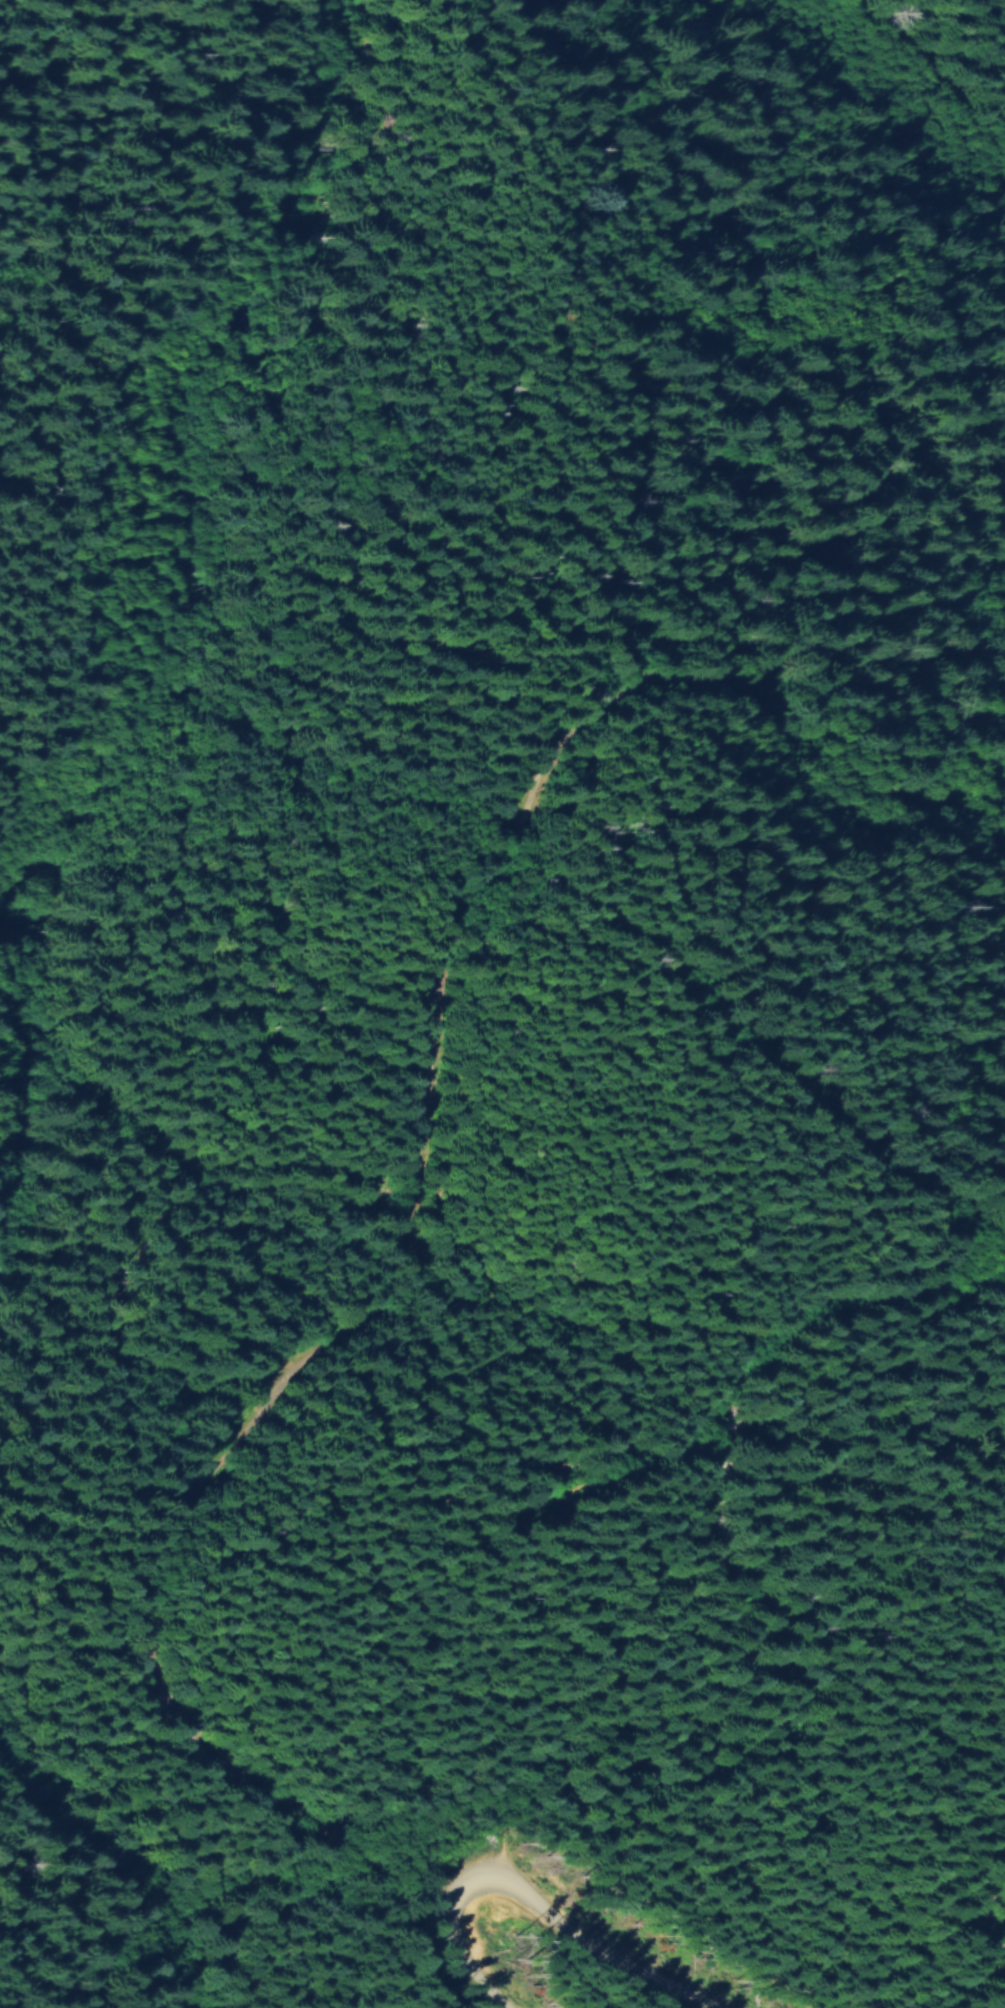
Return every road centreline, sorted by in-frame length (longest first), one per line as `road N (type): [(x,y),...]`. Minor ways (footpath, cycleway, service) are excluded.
road 1 (residential): [(410,2007),(391,1972),(379,1912),(192,1729),(176,1701),(162,1675),(162,1548),(252,1408),(337,1354),(404,1251),(446,929),(603,735),(652,711),(724,729),(1004,882)]
road 2 (track): [(581,2007),(422,1918),(379,1912)]

